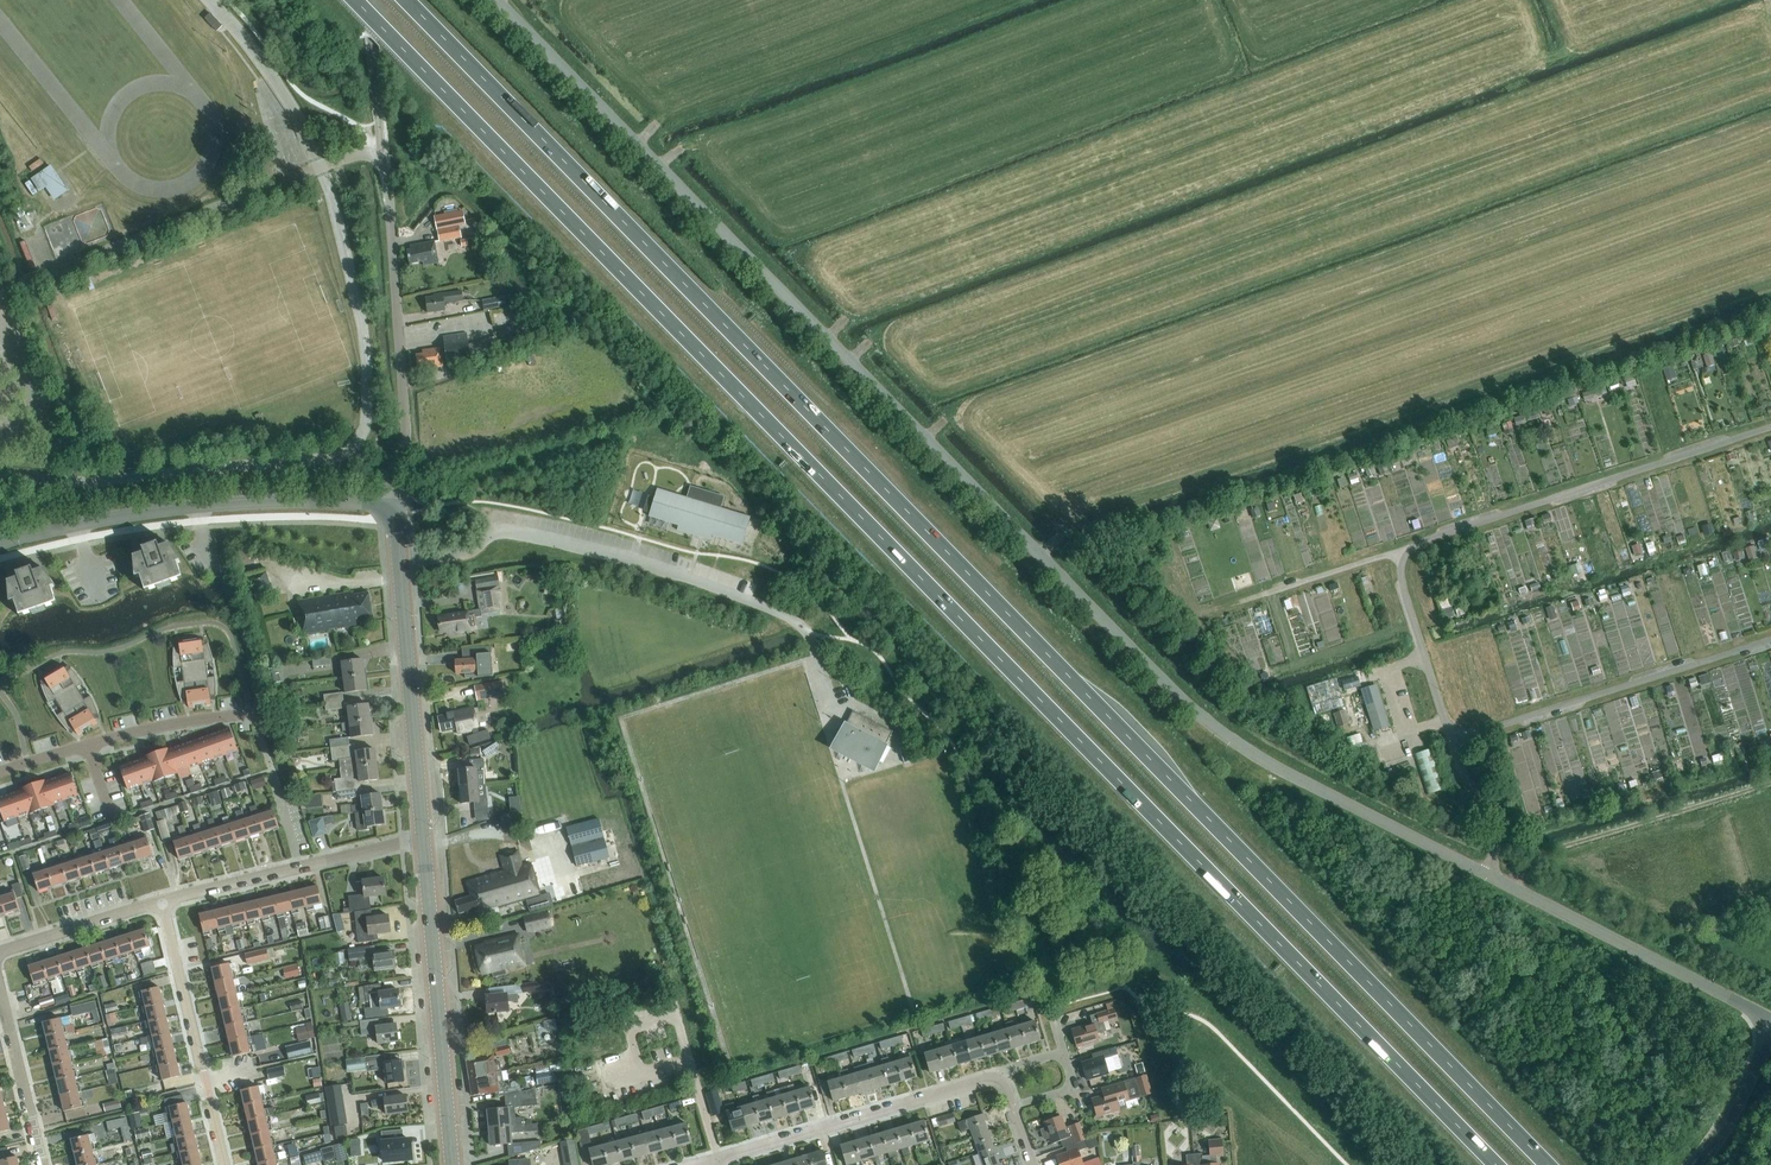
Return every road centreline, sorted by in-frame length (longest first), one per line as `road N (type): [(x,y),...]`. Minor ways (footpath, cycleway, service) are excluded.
road 1 (unclassified): [(1770,1022),(1202,717),(494,0)]
road 2 (trunk): [(1547,1164),(406,0)]
road 3 (trunk): [(355,0),(1495,1164)]
road 4 (secondary): [(384,505),(203,504),(0,544)]
road 5 (residential): [(384,505),(407,441),(382,154)]
road 6 (secondary): [(426,838),(398,522),(384,505)]
road 7 (secondary): [(453,1164),(426,838)]
road 8 (residential): [(716,1160),(1002,1074)]
road 9 (track): [(1511,886),(1542,852),(1770,782)]
road 10 (residential): [(225,1164),(163,902)]
road 11 (residential): [(43,1164),(0,991)]
road 12 (residential): [(0,953),(163,902)]
road 13 (residential): [(246,717),(91,748)]
road 14 (tertiary): [(1696,1164),(1724,1128),(1770,1035)]
road 15 (residential): [(163,902),(300,868)]
road 16 (residential): [(300,868),(426,838)]

